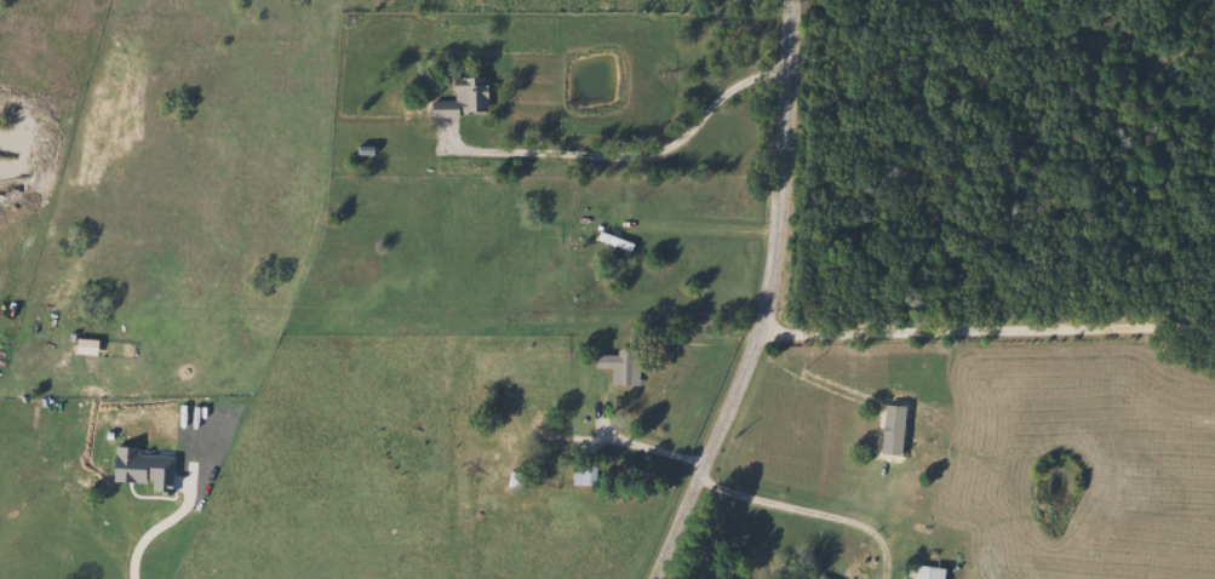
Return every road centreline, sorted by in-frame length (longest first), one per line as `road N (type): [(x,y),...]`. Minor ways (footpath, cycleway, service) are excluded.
road 1 (residential): [(660,578),(766,321),(791,0)]
road 2 (residential): [(766,321),(1214,323)]

